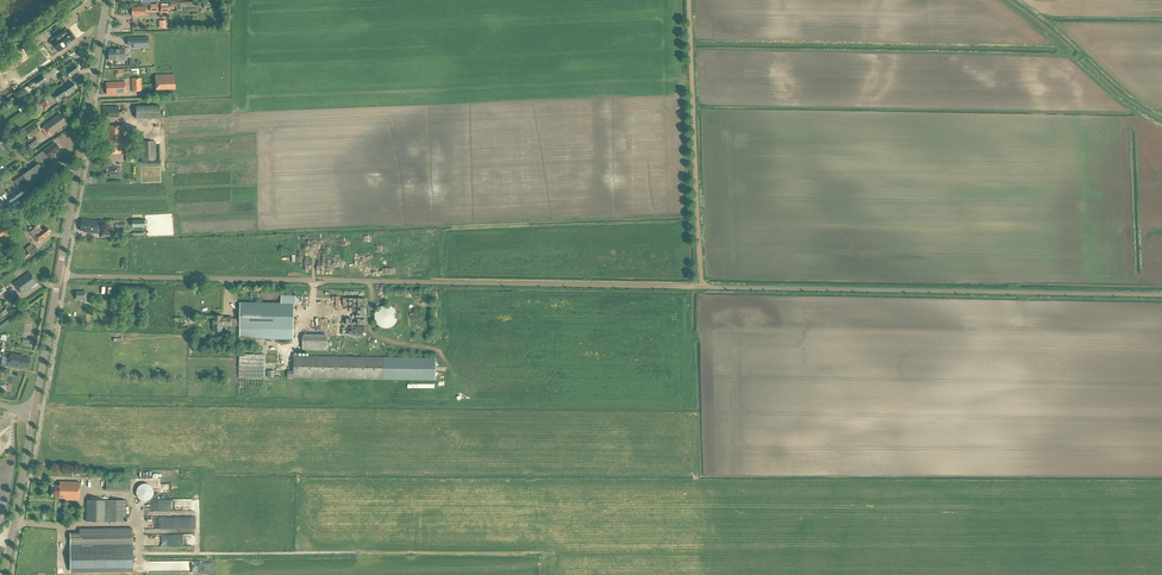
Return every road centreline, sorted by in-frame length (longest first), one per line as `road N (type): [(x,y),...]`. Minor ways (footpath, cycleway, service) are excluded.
road 1 (unclassified): [(701,287),(59,273)]
road 2 (unclassified): [(1161,295),(701,287)]
road 3 (unclassified): [(690,0),(701,287)]
road 4 (secondary): [(59,273),(106,0)]
road 5 (secondary): [(4,574),(33,411)]
road 6 (secondary): [(33,411),(59,273)]

